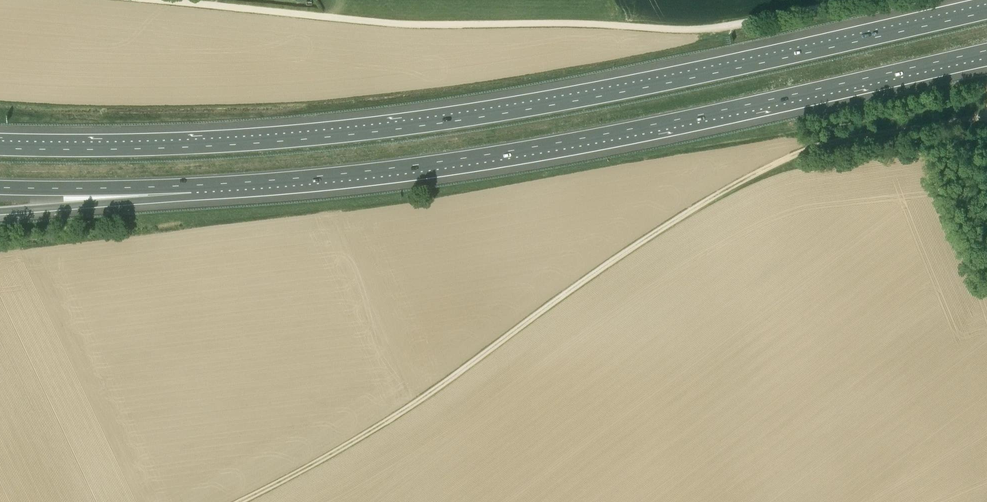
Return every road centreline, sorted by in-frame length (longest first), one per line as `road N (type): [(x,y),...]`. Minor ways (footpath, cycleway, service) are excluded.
road 1 (motorway): [(986,10),(592,96),(391,129),(182,146),(0,148)]
road 2 (track): [(986,115),(821,147),(744,180),(610,261),(391,417),(238,501)]
road 3 (motorway): [(195,188),(502,154),(986,52)]
road 4 (track): [(852,0),(706,30),(396,23),(173,0)]
road 5 (motorway): [(0,212),(195,188)]
road 6 (motorway): [(0,189),(195,188)]

